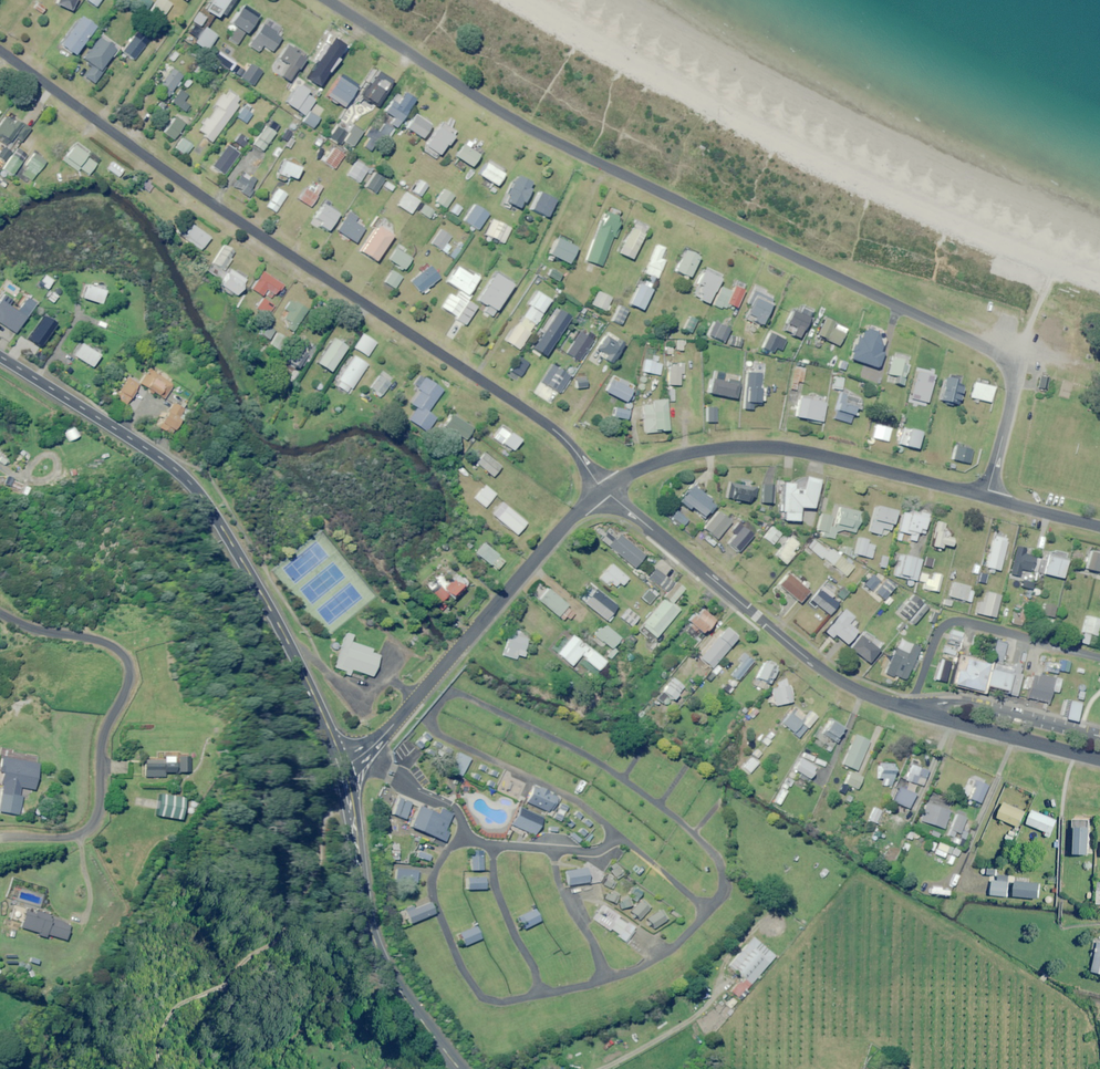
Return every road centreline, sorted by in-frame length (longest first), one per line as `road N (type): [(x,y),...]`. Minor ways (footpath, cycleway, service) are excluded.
road 1 (residential): [(986,497),(1010,400),(1006,362),(522,125),(327,0)]
road 2 (residential): [(603,490),(543,421),(0,50)]
road 3 (secondary): [(343,765),(299,664),(203,499),(150,451),(0,356)]
road 4 (residential): [(603,490),(678,456),(766,448),(986,497)]
road 5 (residential): [(603,490),(823,671),(869,695),(913,706)]
road 6 (residential): [(343,765),(392,726),(603,490)]
road 7 (secondary): [(459,1068),(379,954),(343,765)]
road 8 (residential): [(1099,759),(913,706)]
road 9 (residential): [(913,706),(968,704),(1099,737)]

